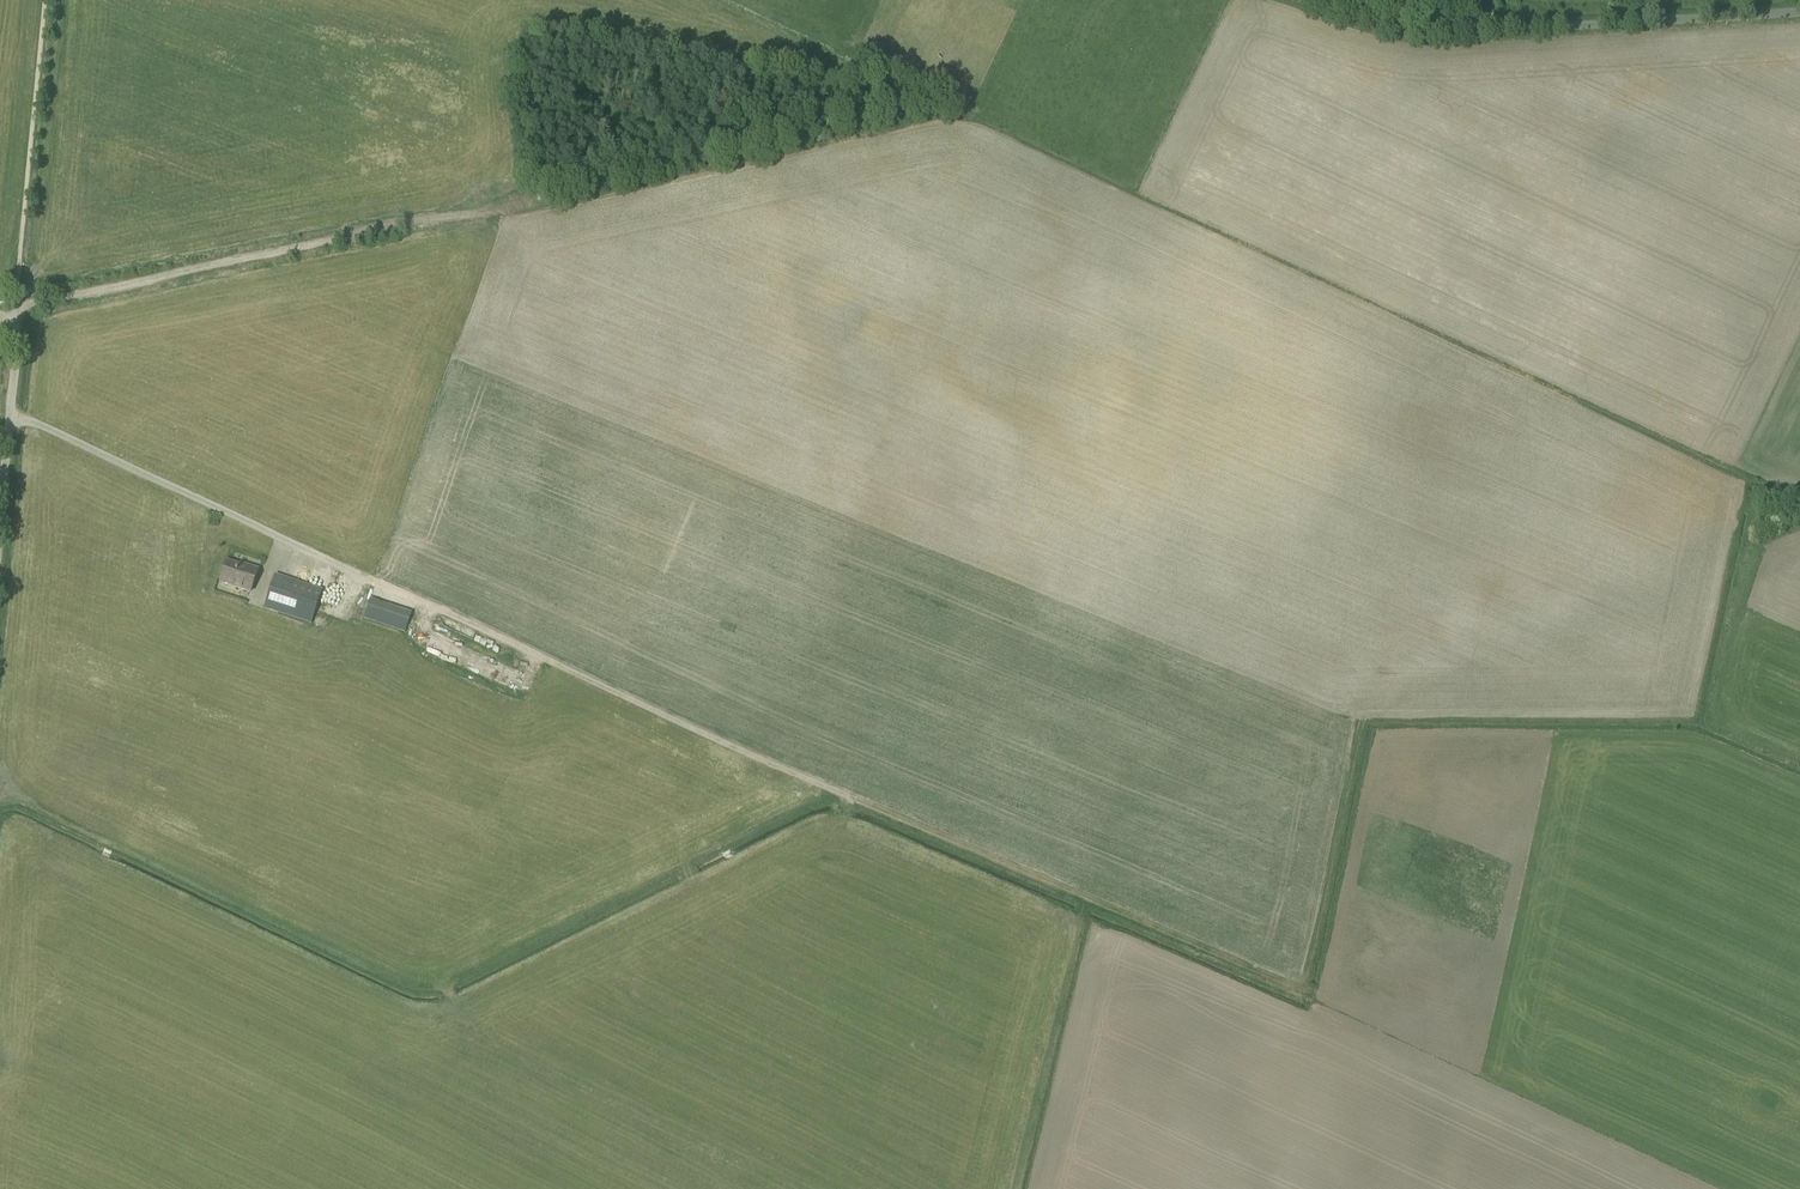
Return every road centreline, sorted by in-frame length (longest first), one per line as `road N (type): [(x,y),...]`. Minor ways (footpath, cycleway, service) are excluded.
road 1 (unclassified): [(1799,15),(1442,35),(1307,0)]
road 2 (unclassified): [(0,514),(17,341),(6,321)]

